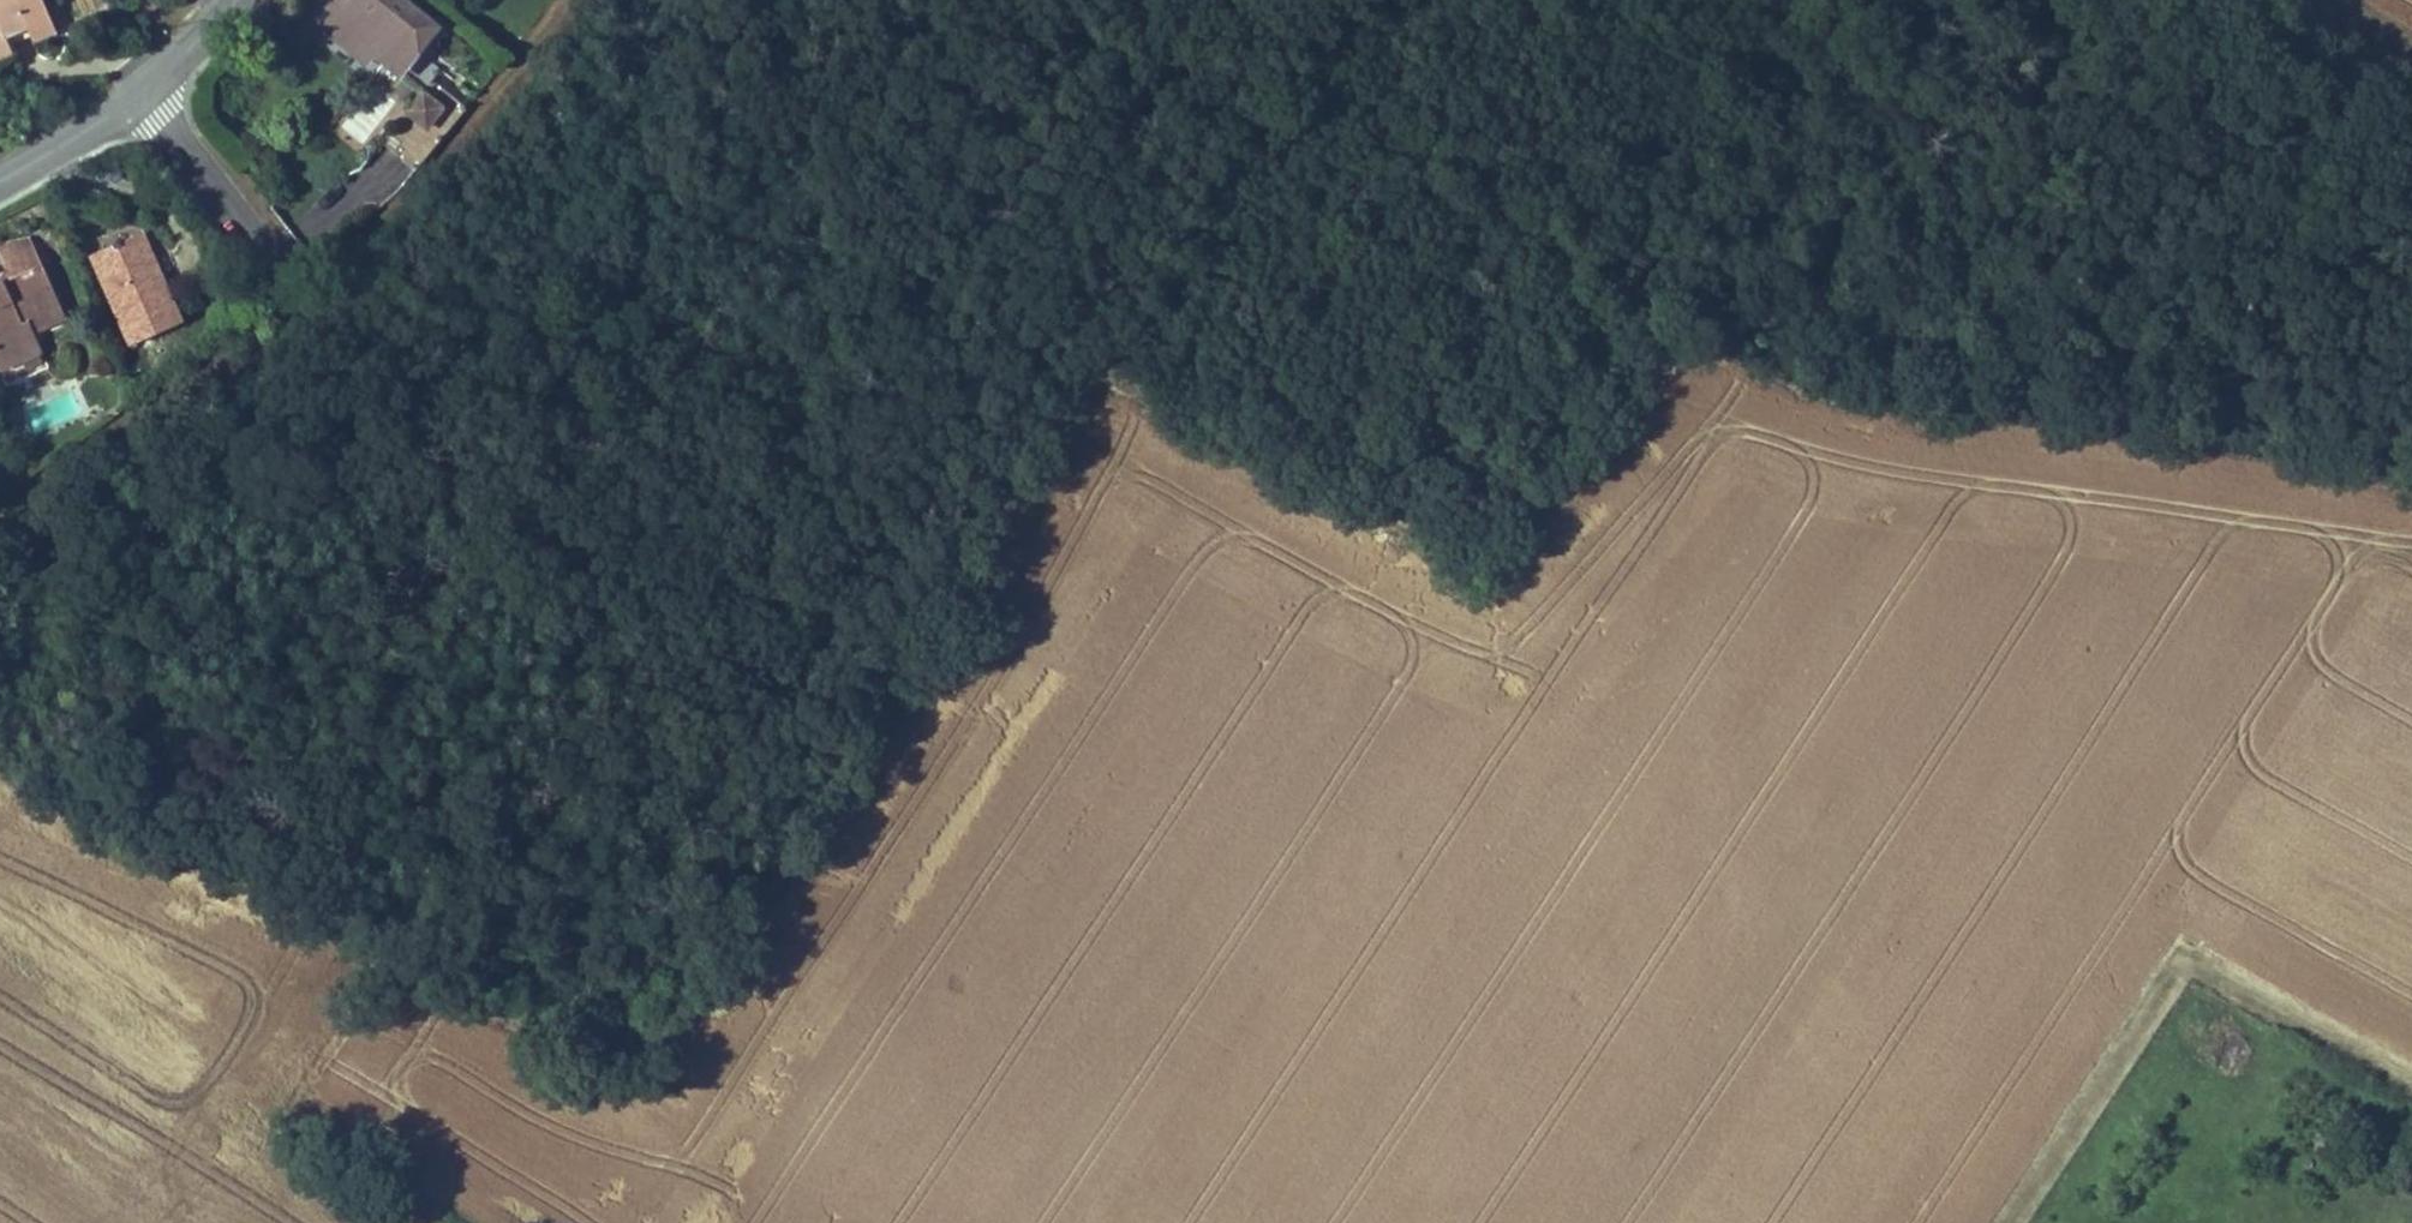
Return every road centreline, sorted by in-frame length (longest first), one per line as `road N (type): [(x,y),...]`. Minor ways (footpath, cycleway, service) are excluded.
road 1 (residential): [(0,180),(144,93),(230,0)]

